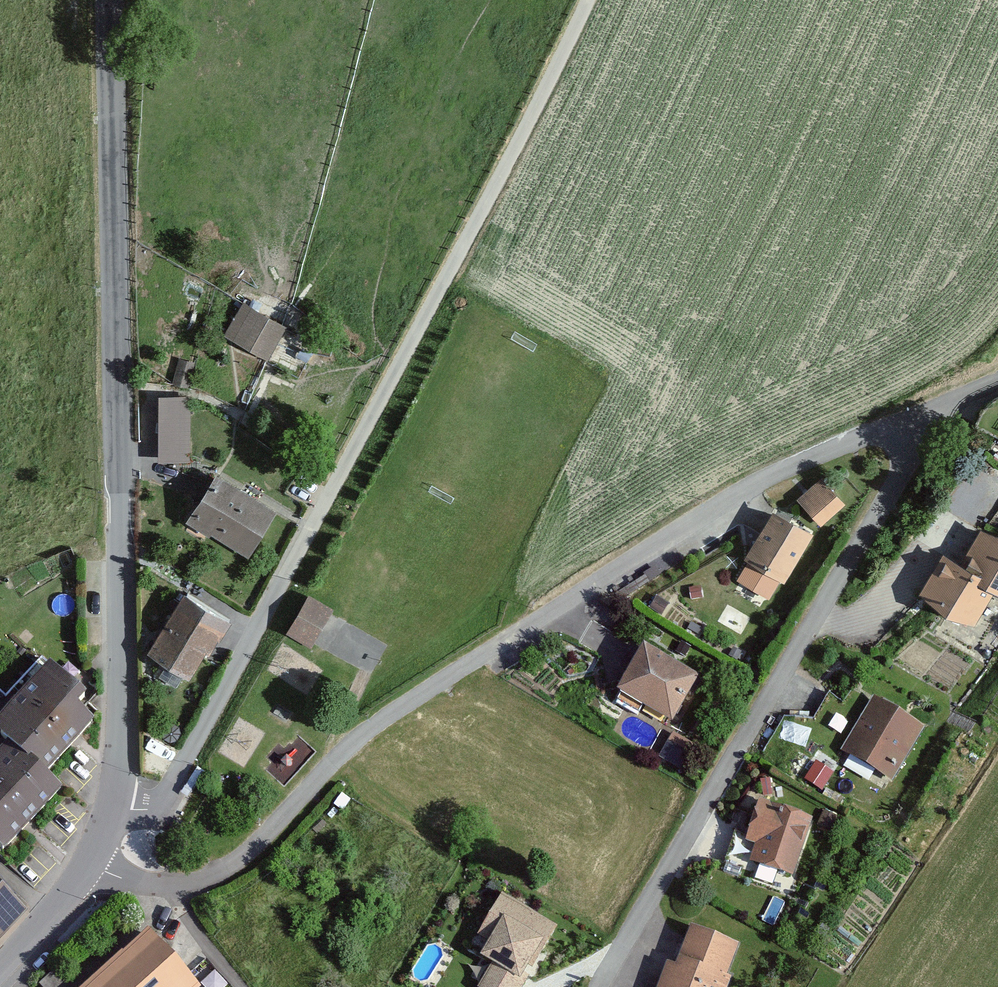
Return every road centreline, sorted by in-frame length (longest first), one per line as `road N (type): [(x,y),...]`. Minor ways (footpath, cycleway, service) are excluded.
road 1 (unclassified): [(94,868),(173,879),(237,857),(337,758),(516,629),(750,482),(920,411)]
road 2 (track): [(118,795),(166,799),(181,780),(590,0)]
road 3 (tertiary): [(94,868),(118,795),(123,664),(112,0)]
road 4 (residential): [(920,411),(902,478),(609,986)]
road 5 (tertiary): [(0,981),(94,868)]

